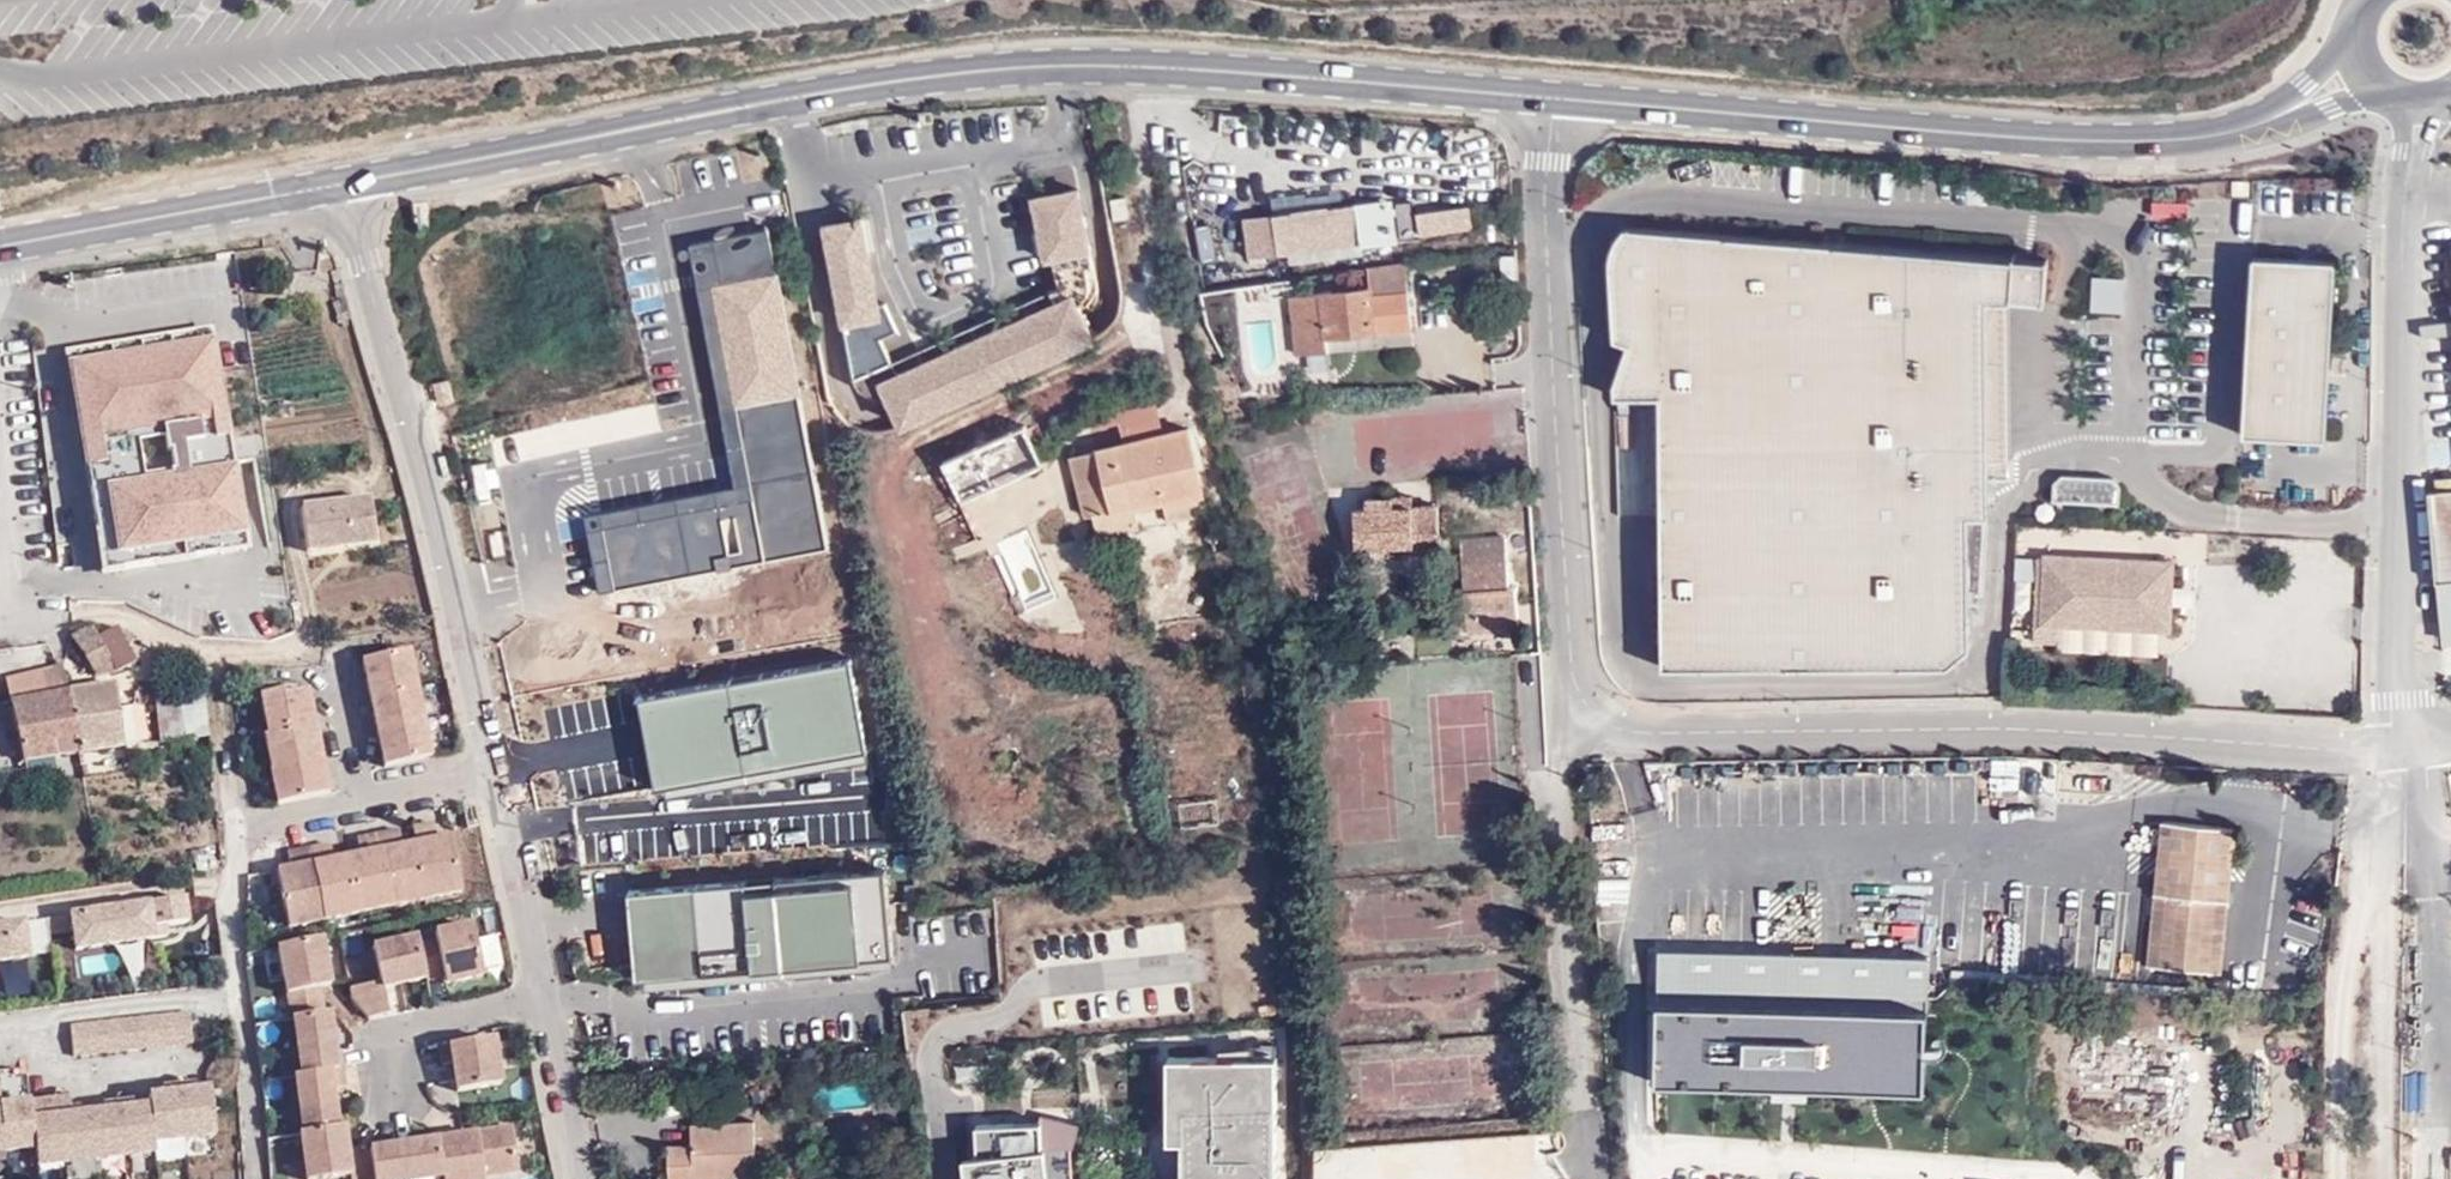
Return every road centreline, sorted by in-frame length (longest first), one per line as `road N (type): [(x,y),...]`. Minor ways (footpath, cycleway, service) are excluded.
road 1 (residential): [(2390,741),(1617,729),(1580,704),(1560,494),(1555,96)]
road 2 (secondary): [(1555,96),(1120,65),(962,71),(788,97),(348,183)]
road 3 (secondary): [(2279,114),(2181,136),(2021,139),(1555,96)]
road 4 (residential): [(348,183),(483,771)]
road 5 (residential): [(483,771),(285,825),(233,831),(254,1173)]
road 6 (residential): [(2413,151),(2402,211),(2390,741)]
road 7 (residential): [(2390,741),(2389,802),(2354,921),(2336,1059),(2336,1178)]
road 8 (residential): [(483,771),(542,998),(578,1178)]
road 9 (secondary): [(348,183),(0,246)]

